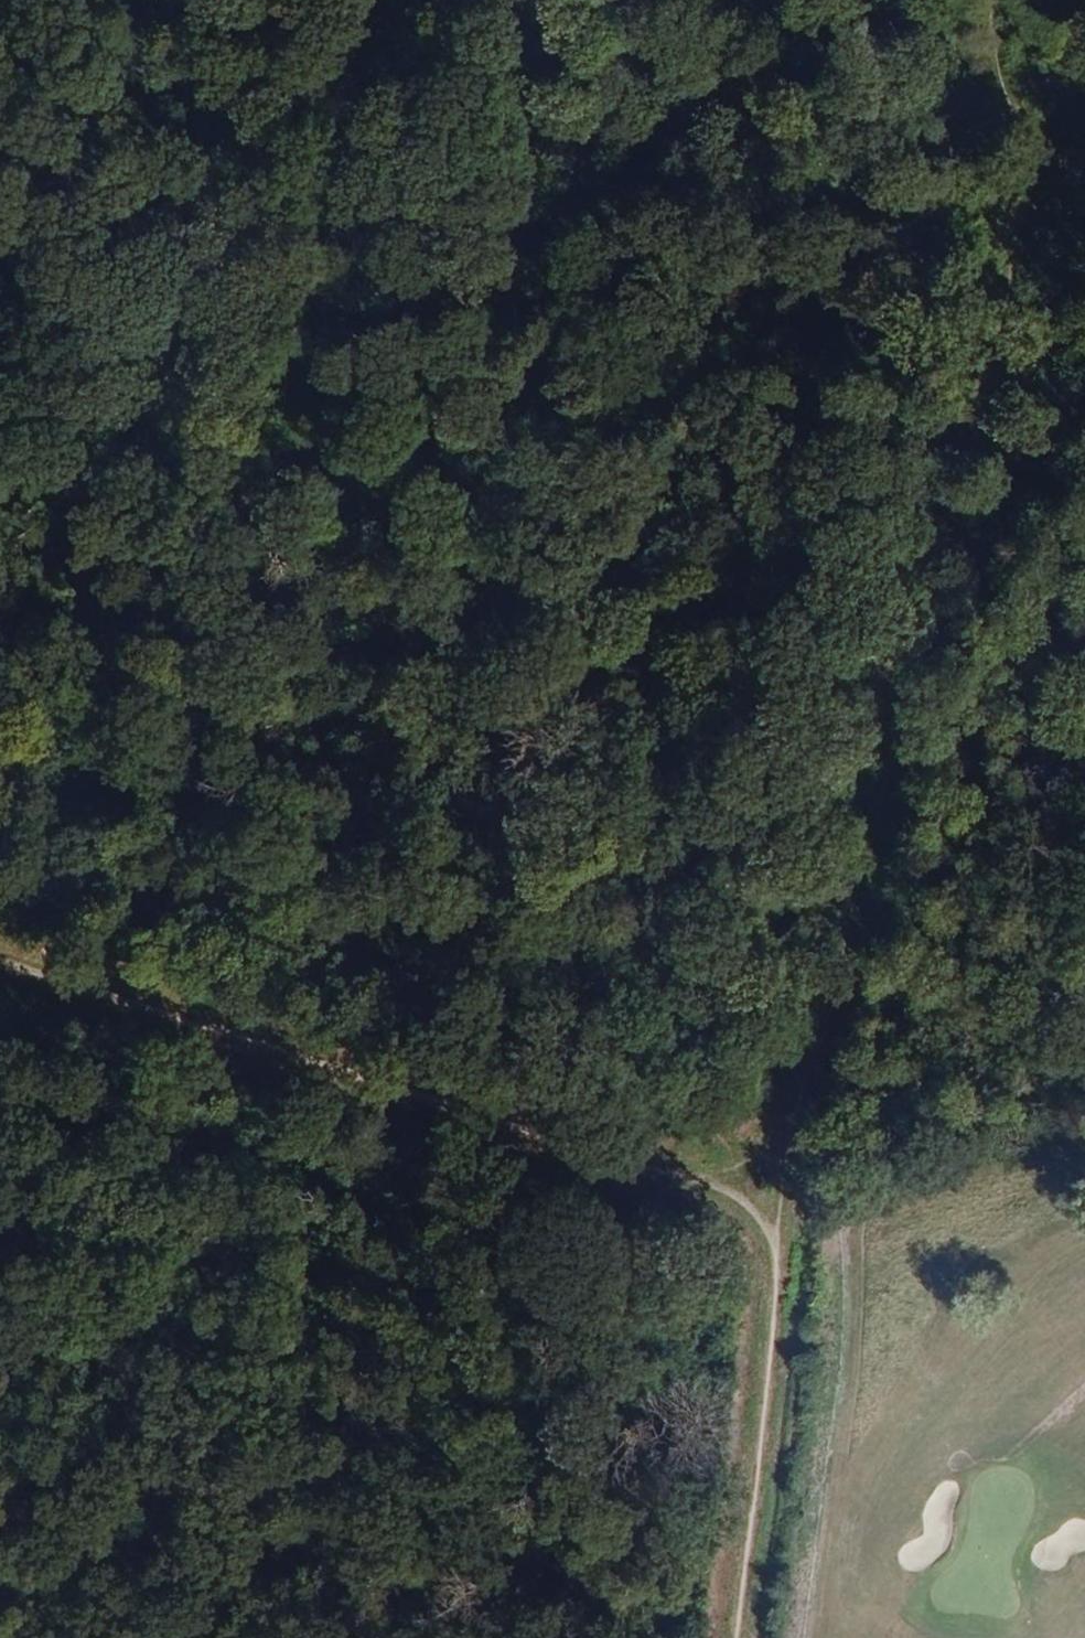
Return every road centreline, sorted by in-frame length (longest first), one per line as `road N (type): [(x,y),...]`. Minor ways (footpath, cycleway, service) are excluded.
road 1 (track): [(0,955),(705,1180),(776,1238)]
road 2 (track): [(732,1637),(776,1238)]

